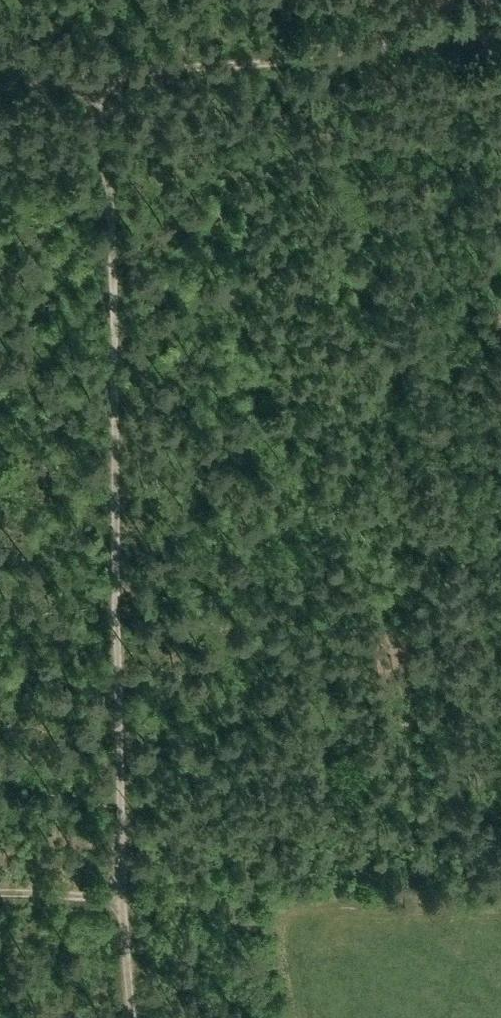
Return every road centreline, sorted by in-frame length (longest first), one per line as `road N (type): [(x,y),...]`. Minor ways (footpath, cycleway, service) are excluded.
road 1 (track): [(114,873),(78,82)]
road 2 (track): [(388,47),(0,89)]
road 3 (track): [(0,871),(114,873),(135,1017)]

